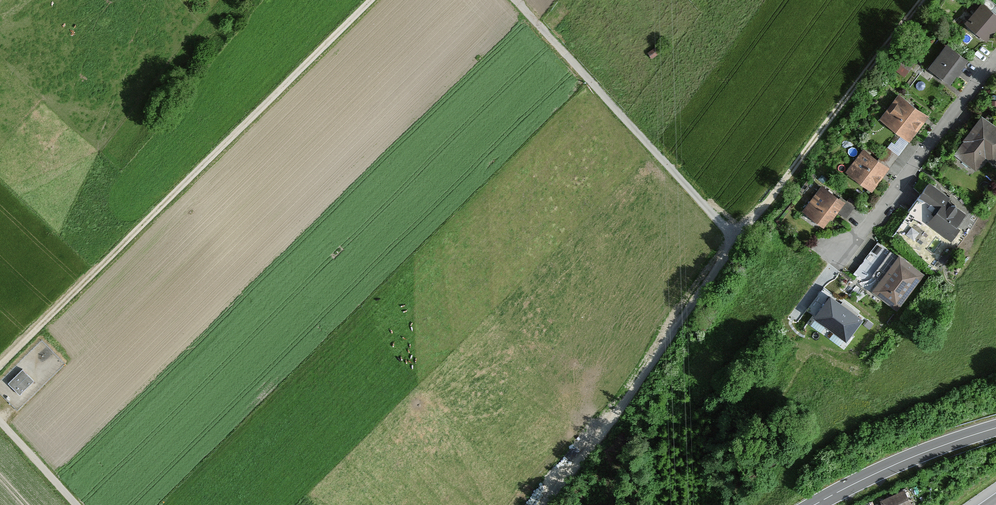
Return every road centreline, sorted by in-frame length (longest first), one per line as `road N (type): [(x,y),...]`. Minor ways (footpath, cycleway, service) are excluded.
road 1 (track): [(537,504),(922,0)]
road 2 (track): [(367,0),(0,365)]
road 3 (track): [(737,241),(512,0)]
road 4 (residential): [(844,257),(995,60)]
road 5 (primary): [(814,504),(995,428)]

